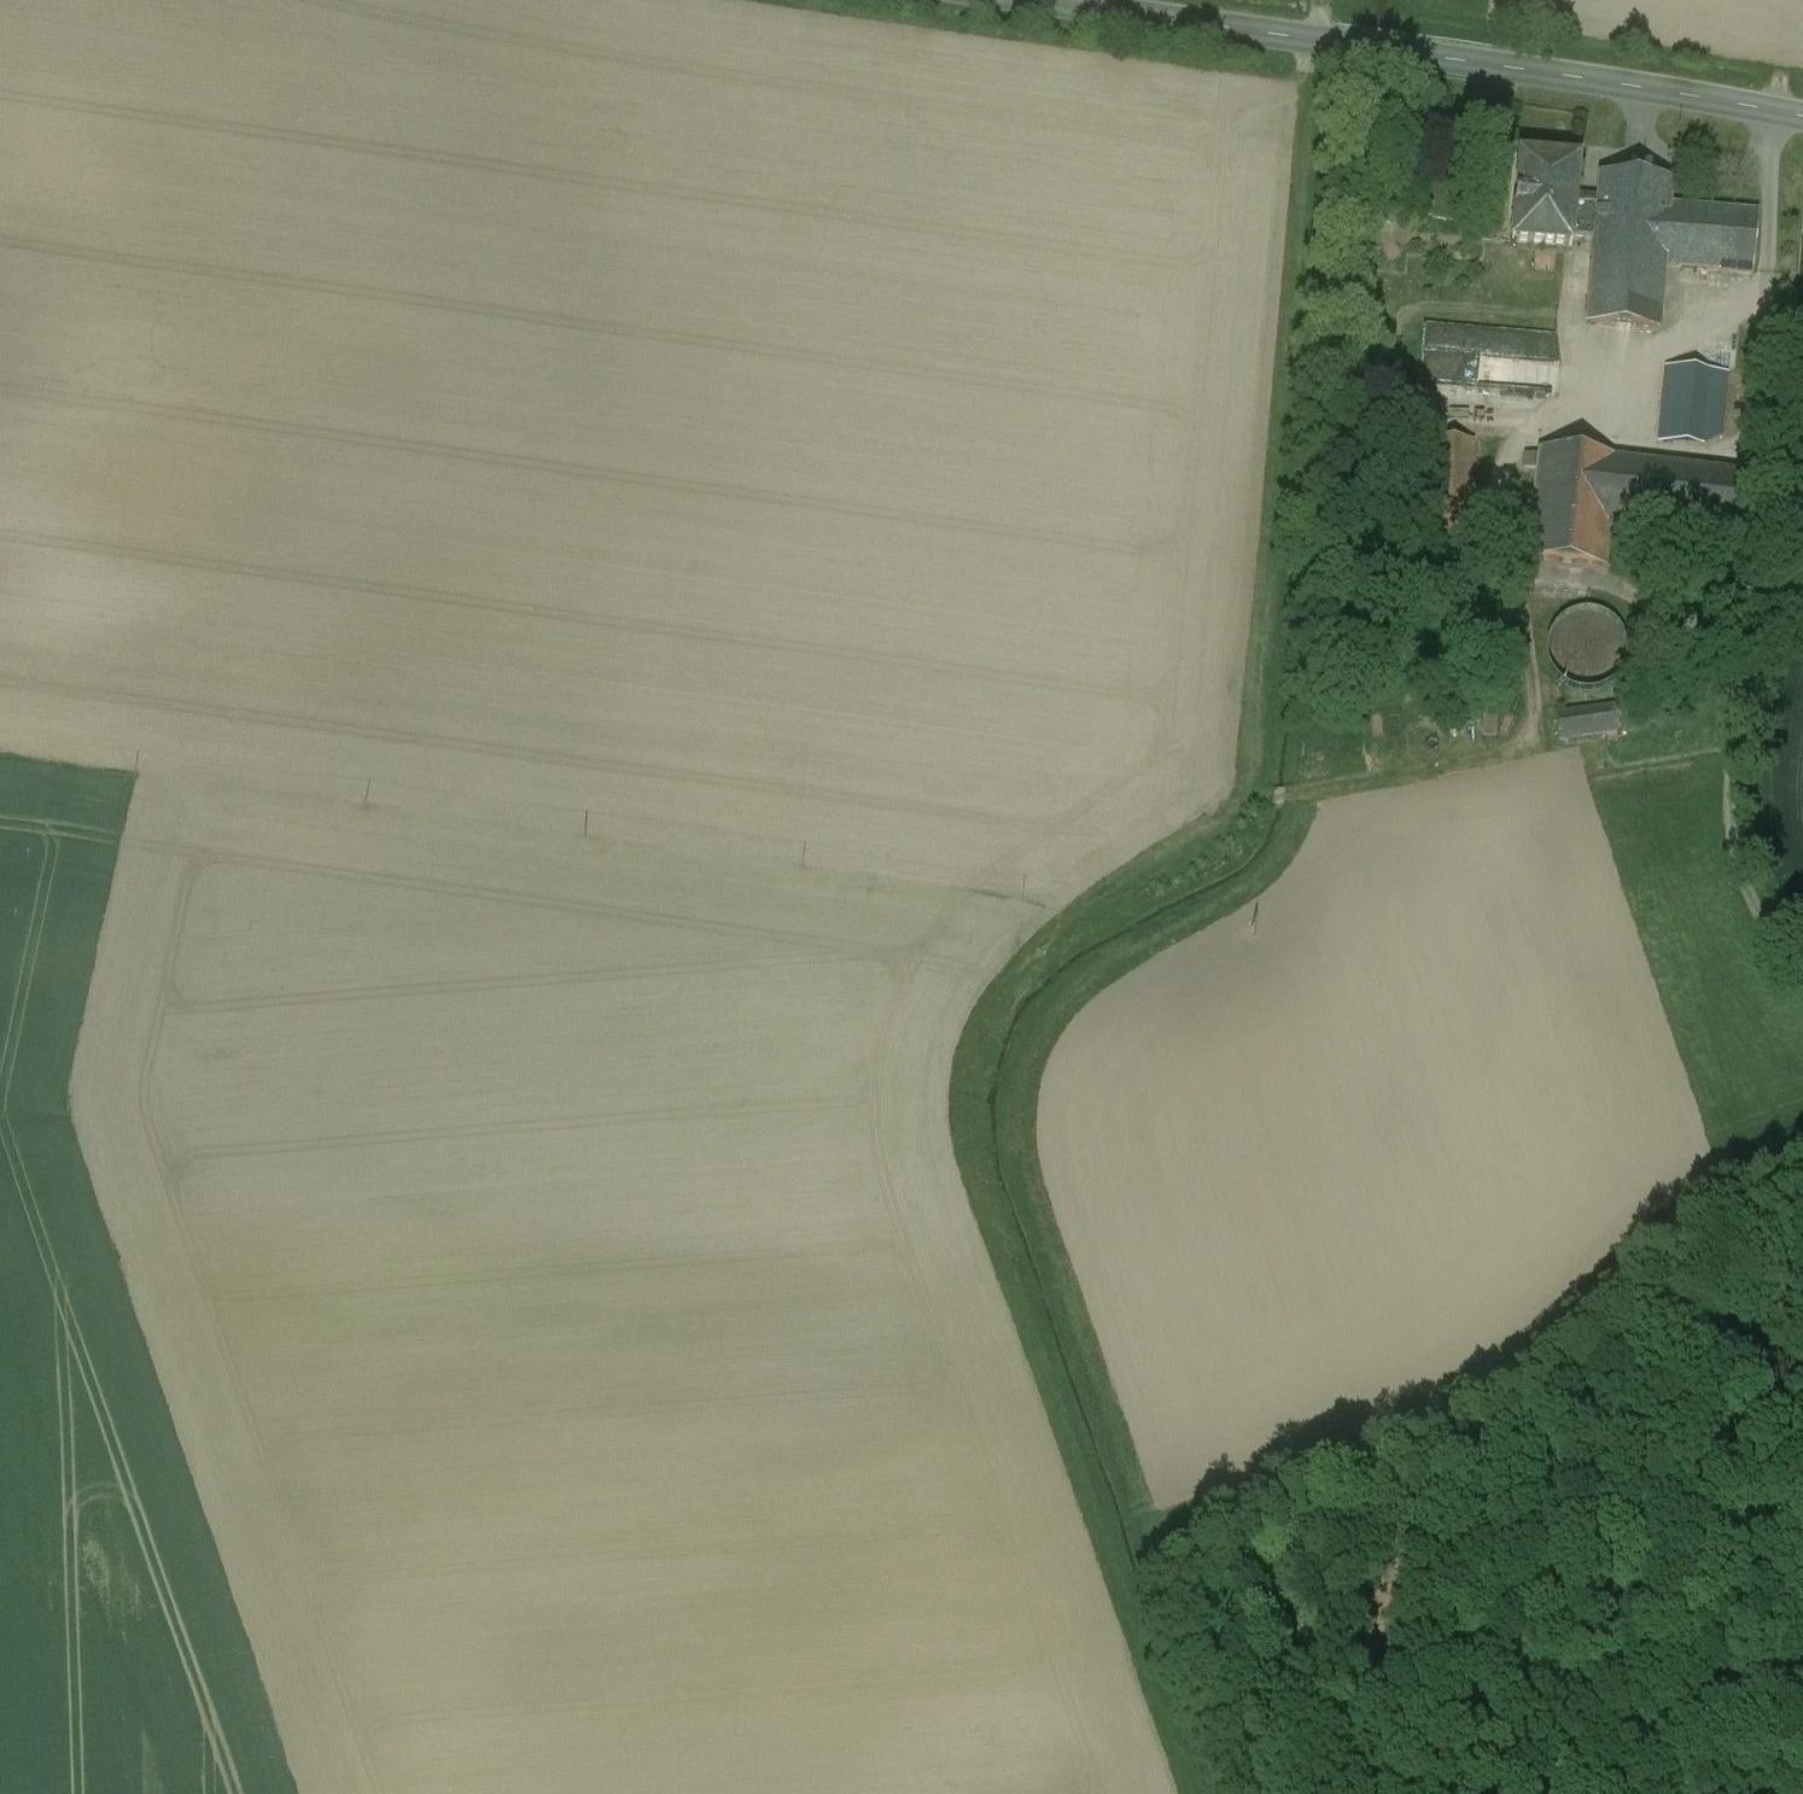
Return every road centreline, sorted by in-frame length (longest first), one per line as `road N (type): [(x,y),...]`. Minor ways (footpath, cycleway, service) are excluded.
road 1 (tertiary): [(1029,0),(1802,117)]
road 2 (track): [(1735,730),(1732,788),(1746,878),(1802,978)]

